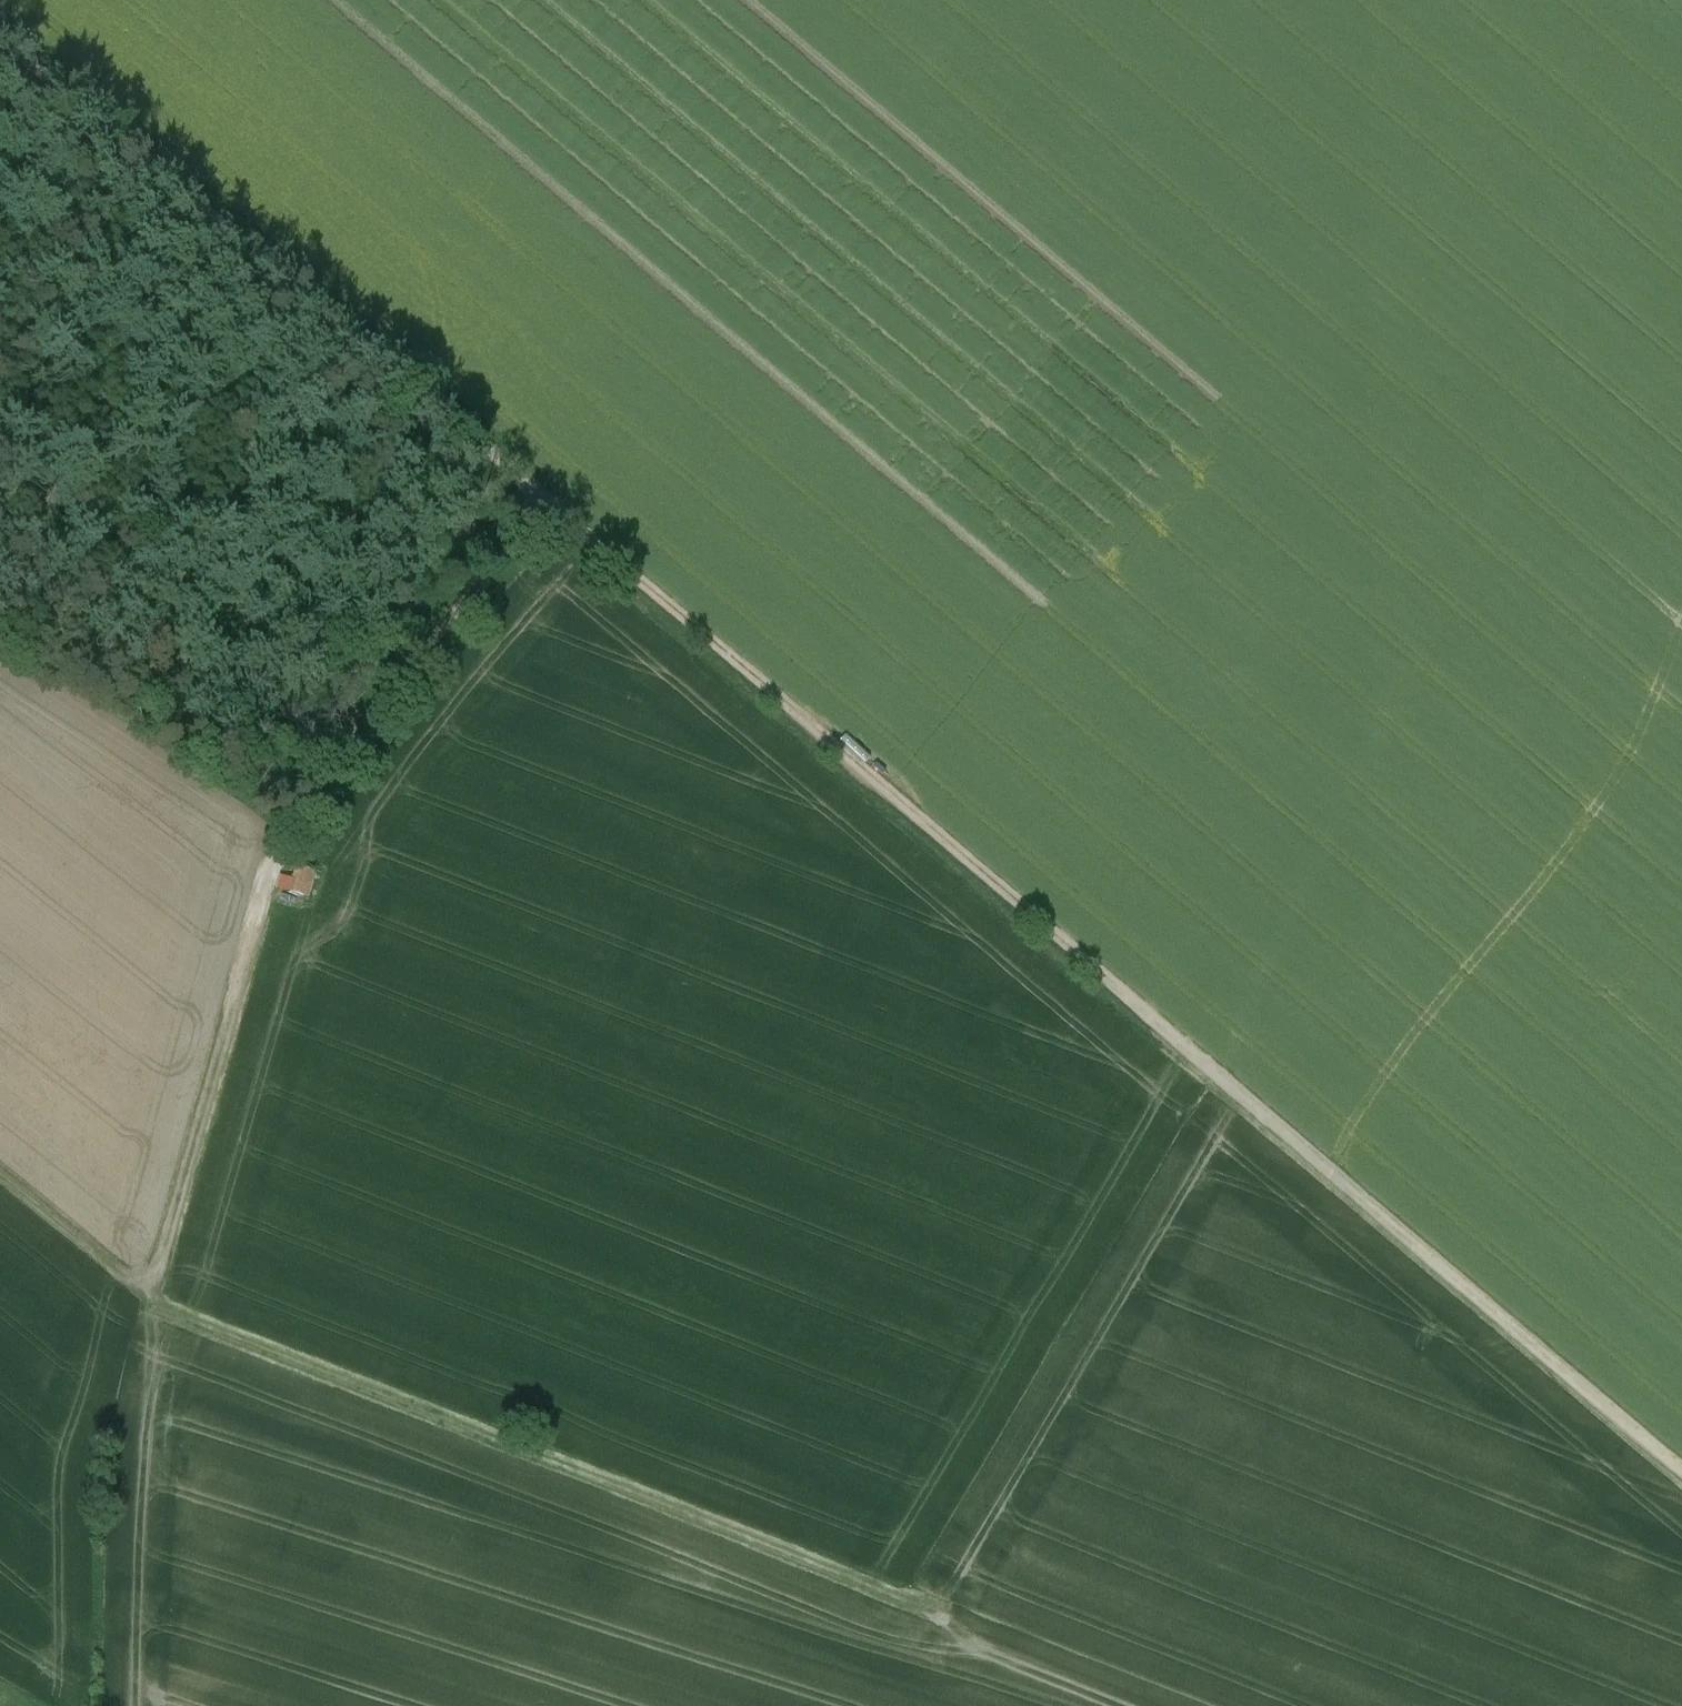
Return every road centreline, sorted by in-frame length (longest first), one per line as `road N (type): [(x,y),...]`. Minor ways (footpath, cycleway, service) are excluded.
road 1 (track): [(0,37),(1681,1475)]
road 2 (track): [(0,1174),(148,1293),(287,826),(544,507)]
road 3 (track): [(148,1293),(173,1309),(944,1612)]

